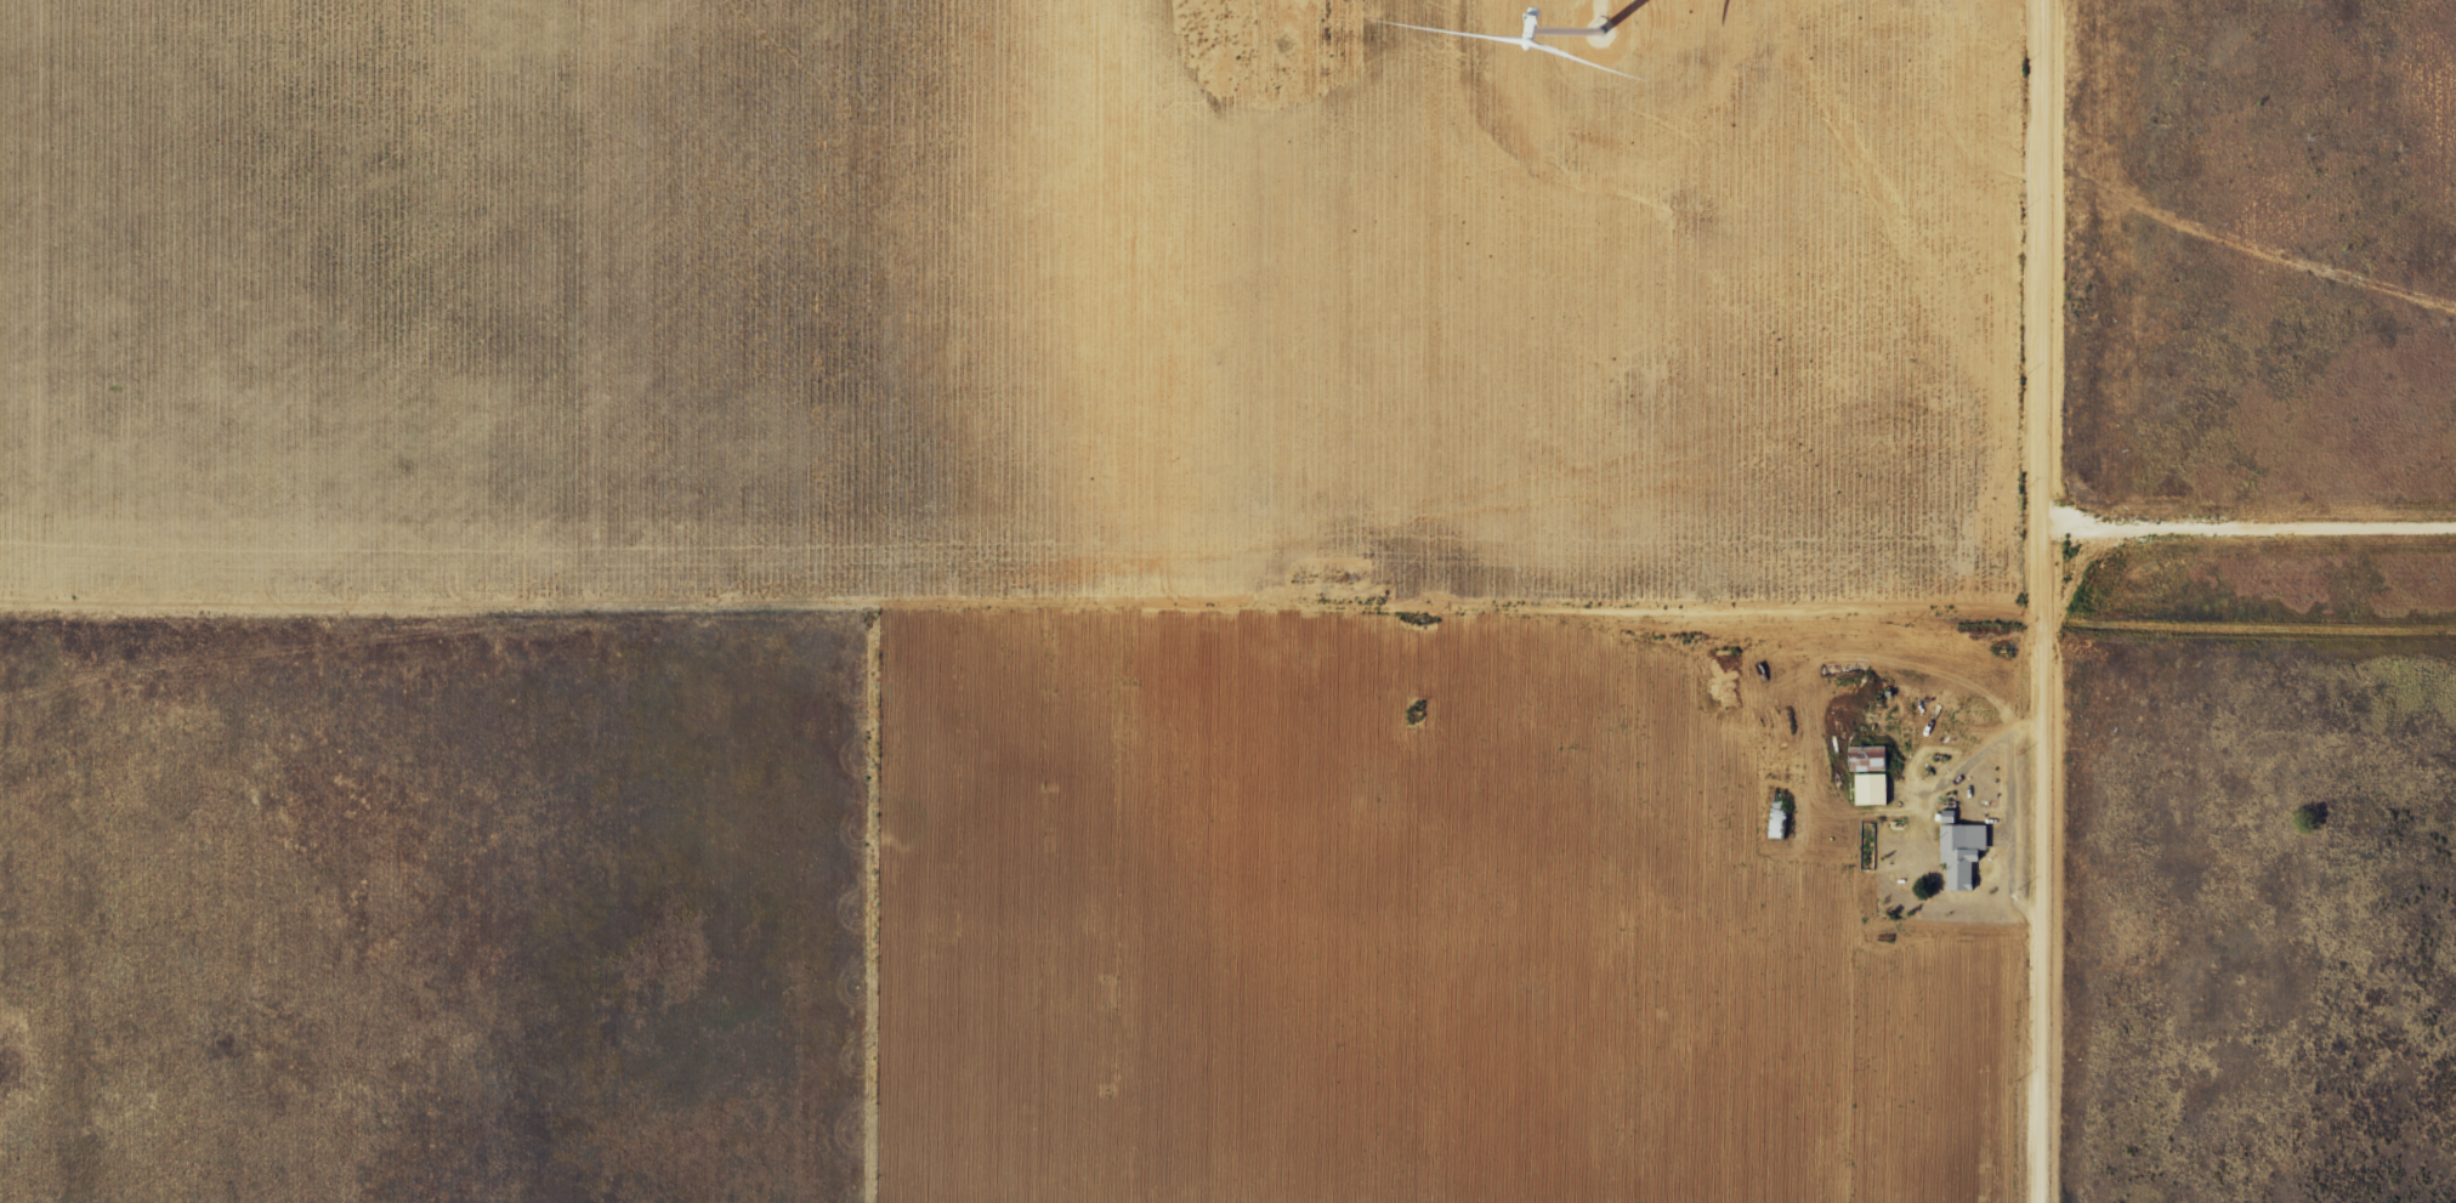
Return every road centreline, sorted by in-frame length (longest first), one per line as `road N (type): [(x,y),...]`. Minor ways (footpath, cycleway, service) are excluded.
road 1 (residential): [(2044,1202),(2049,726),(2091,619),(2095,0)]
road 2 (residential): [(2455,624),(2091,619)]

